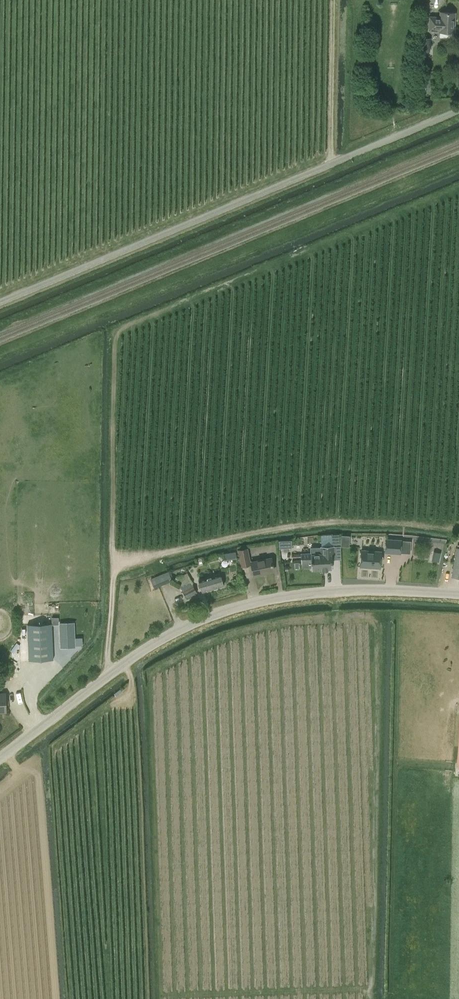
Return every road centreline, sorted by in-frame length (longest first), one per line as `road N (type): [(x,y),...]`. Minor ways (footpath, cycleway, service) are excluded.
road 1 (unclassified): [(0,755),(127,660),(230,609),(336,590),(458,594)]
road 2 (unclassified): [(0,300),(458,110)]

